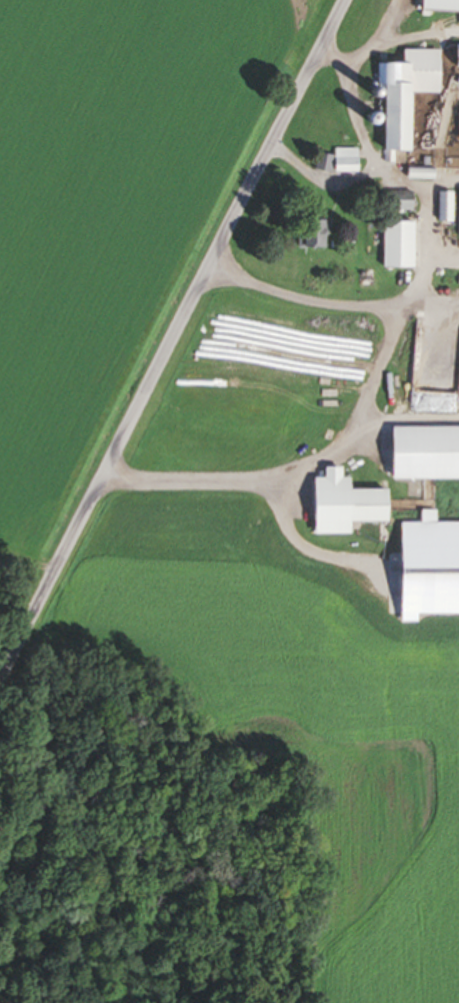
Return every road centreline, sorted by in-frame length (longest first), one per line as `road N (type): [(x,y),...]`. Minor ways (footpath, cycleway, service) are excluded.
road 1 (residential): [(0,680),(345,0)]

